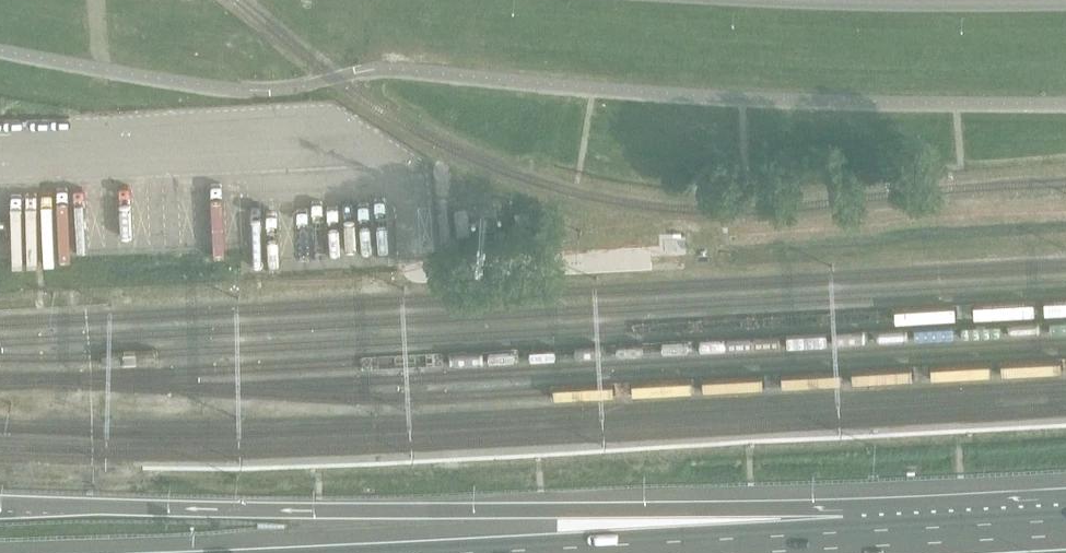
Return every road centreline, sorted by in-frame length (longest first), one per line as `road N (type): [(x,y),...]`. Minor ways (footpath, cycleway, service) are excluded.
road 1 (motorway): [(843,540),(558,510),(0,509)]
road 2 (motorway): [(843,540),(591,552)]
road 3 (motorway): [(1065,528),(843,540)]

